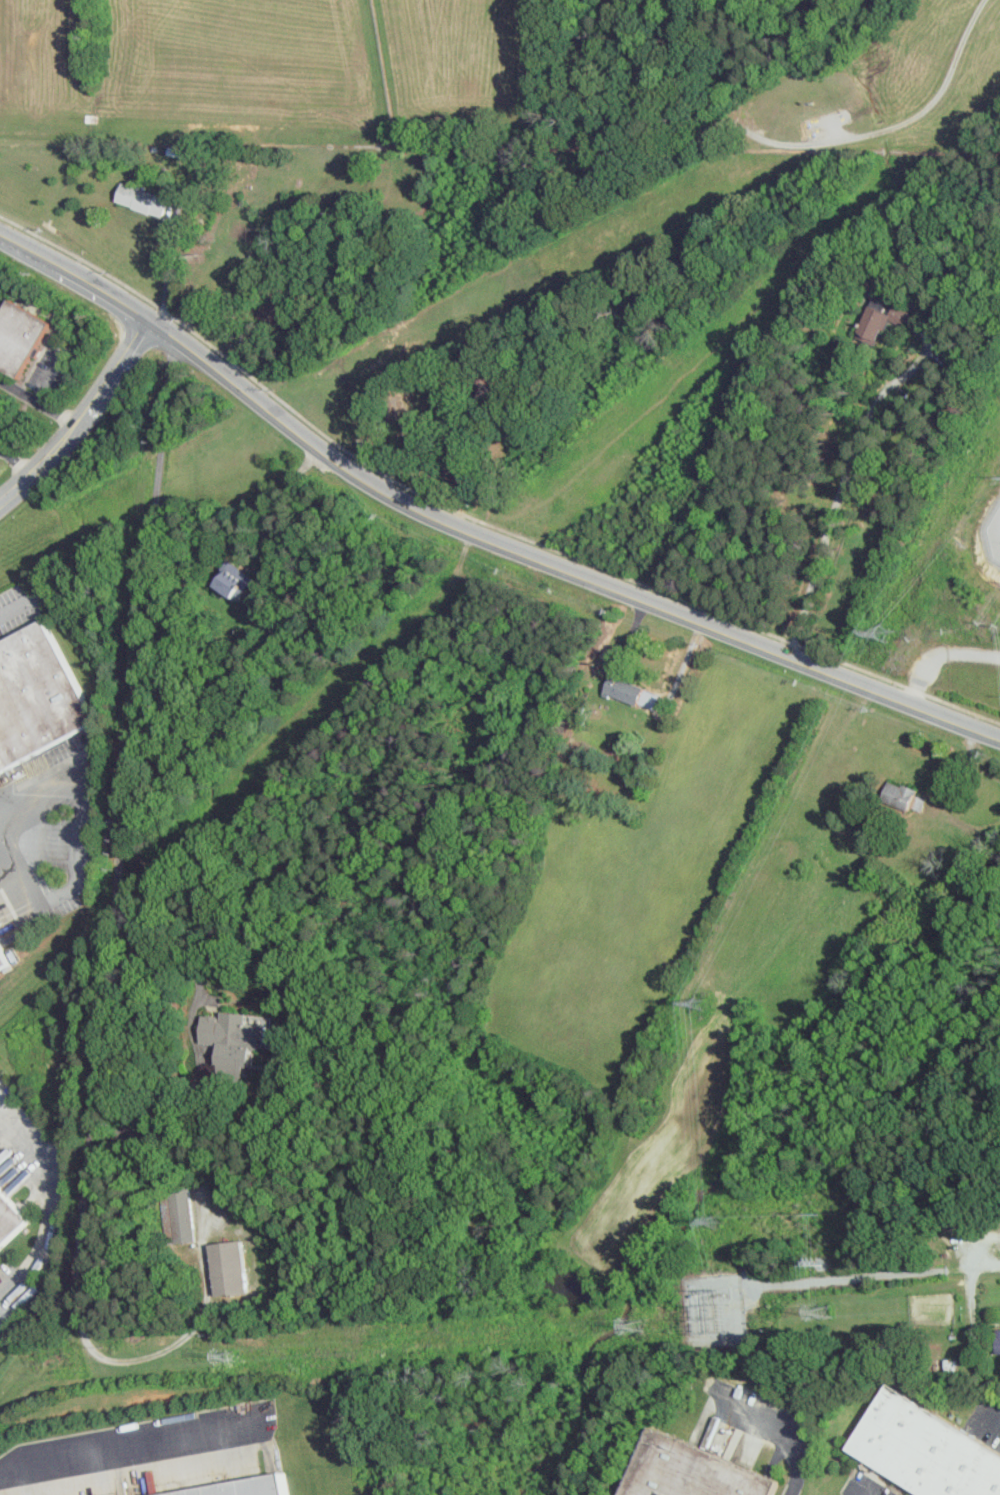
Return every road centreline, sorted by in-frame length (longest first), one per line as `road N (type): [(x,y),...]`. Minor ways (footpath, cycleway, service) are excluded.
road 1 (tertiary): [(999,742),(388,499),(164,332),(0,236)]
road 2 (residential): [(77,422),(144,320)]

